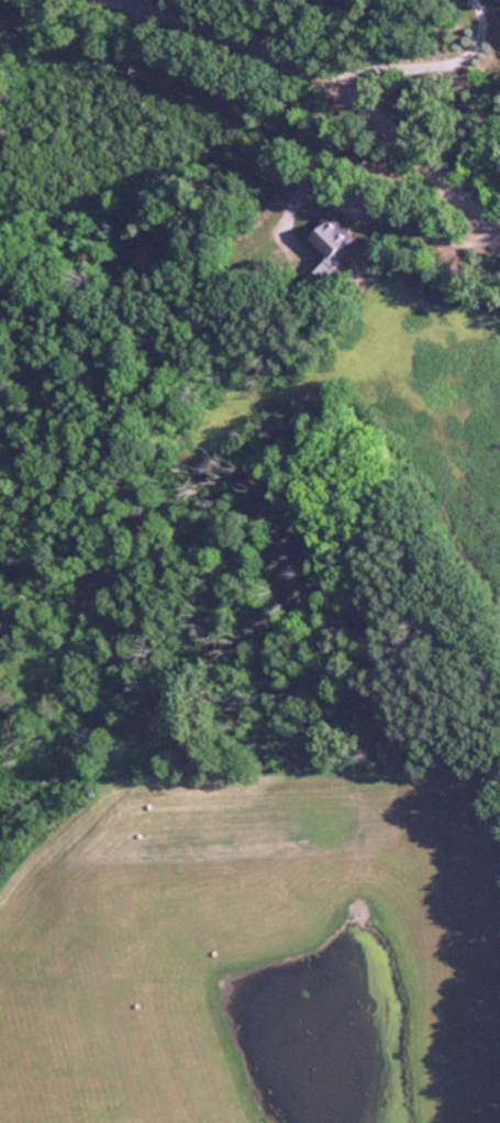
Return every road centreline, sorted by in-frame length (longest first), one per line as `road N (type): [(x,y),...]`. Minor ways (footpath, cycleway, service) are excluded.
road 1 (residential): [(182,0),(338,66),(499,221)]

